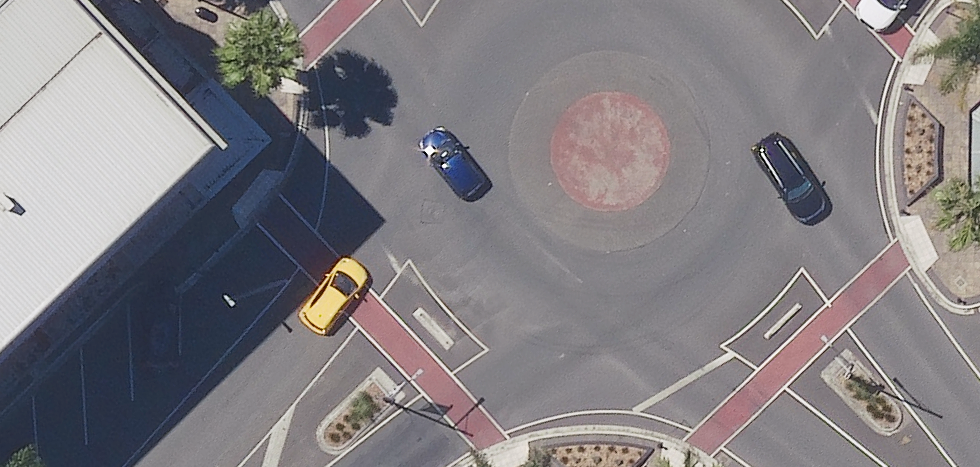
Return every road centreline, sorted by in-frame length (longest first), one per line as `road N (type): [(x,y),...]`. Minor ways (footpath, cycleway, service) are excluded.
road 1 (tertiary): [(723,11),(774,76),(791,141),(787,191),(766,242),(730,286)]
road 2 (tertiary): [(730,286),(672,321),(629,330),(563,325),(520,309),(476,276)]
road 3 (unclassified): [(277,466),(476,276)]
road 4 (tertiary): [(906,466),(730,286)]
road 5 (tertiary): [(476,276),(438,207),(430,147),(440,91)]
road 6 (tertiary): [(440,91),(348,0)]

